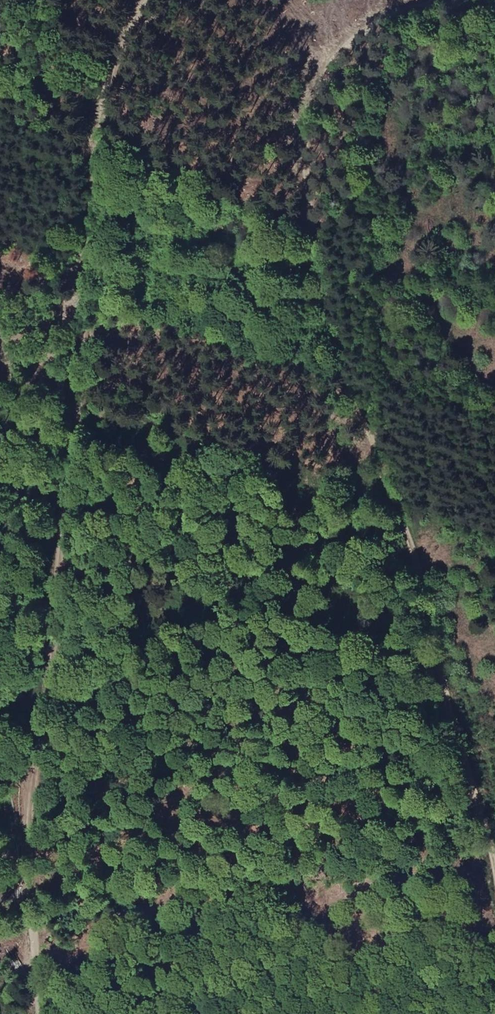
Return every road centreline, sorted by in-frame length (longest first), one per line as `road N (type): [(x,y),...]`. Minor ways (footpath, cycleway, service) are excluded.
road 1 (track): [(146,0),(127,34),(107,114),(23,802),(39,1013)]
road 2 (track): [(494,841),(404,520),(341,383),(301,156),(305,109),(332,58),(442,0)]

